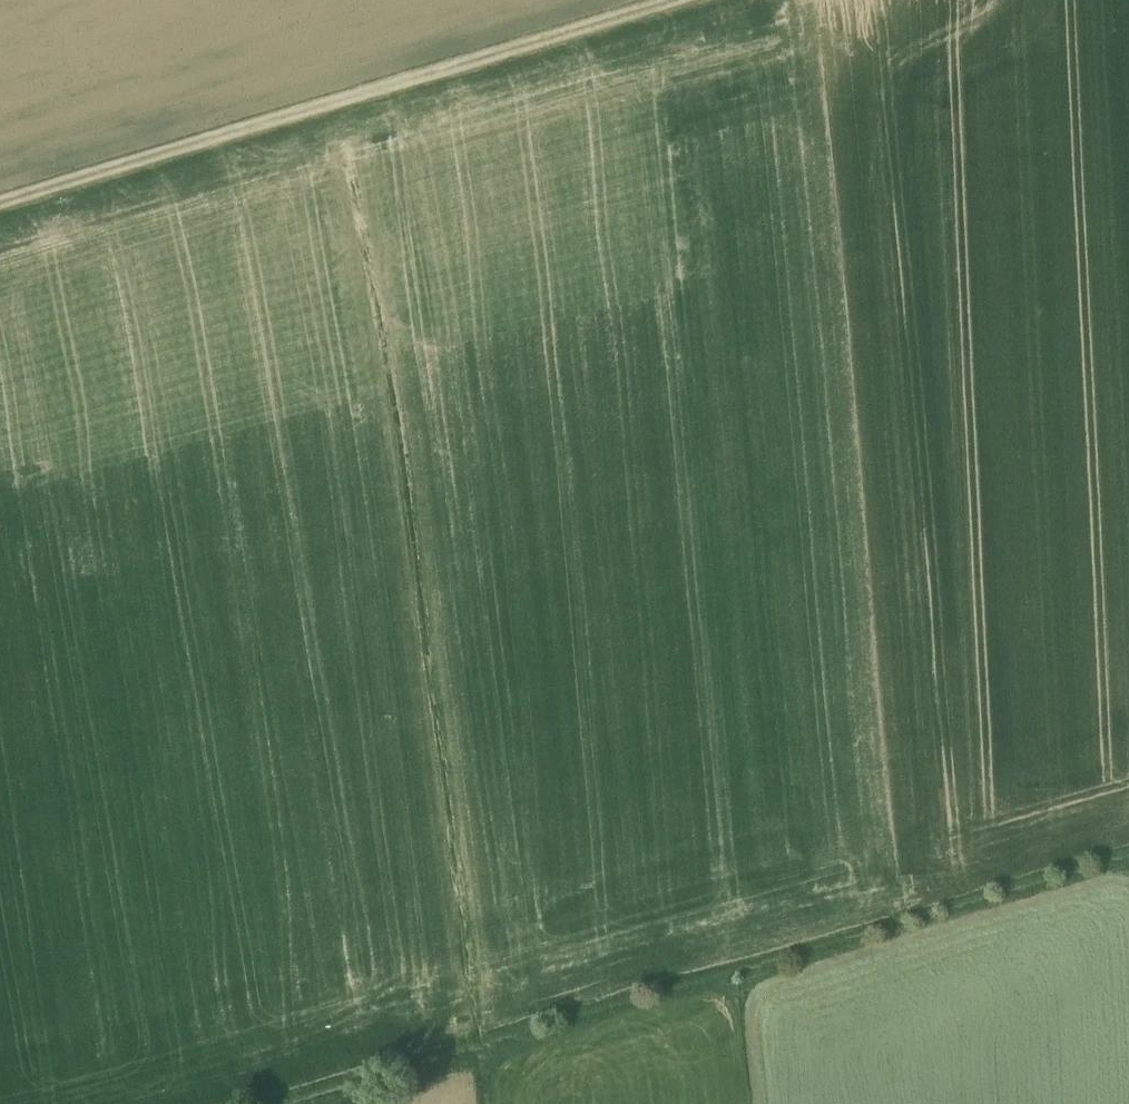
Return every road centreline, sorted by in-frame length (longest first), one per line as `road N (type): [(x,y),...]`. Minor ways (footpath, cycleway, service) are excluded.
road 1 (track): [(661,0),(0,195)]

